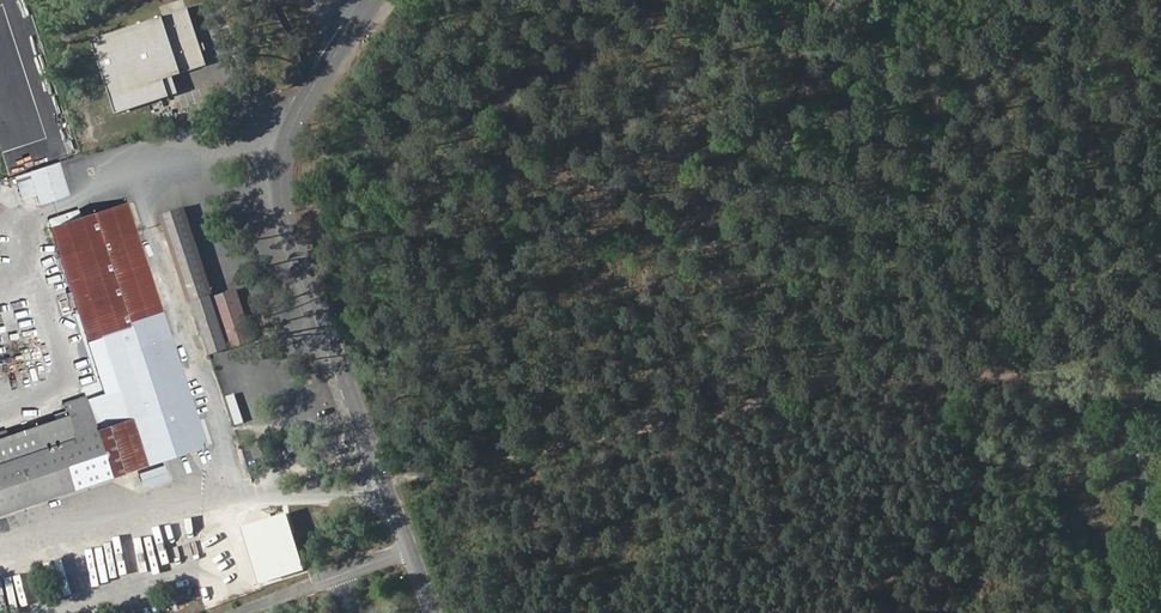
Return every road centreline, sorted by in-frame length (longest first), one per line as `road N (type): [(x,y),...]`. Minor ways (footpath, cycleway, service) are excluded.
road 1 (track): [(1135,398),(1004,380),(862,374),(387,487),(243,496),(0,553)]
road 2 (unclassified): [(377,0),(303,102),(285,185),(432,612)]
road 3 (track): [(243,496),(134,179)]
road 4 (track): [(0,413),(70,389),(30,283)]
road 5 (track): [(0,306),(30,283),(25,225),(56,206)]

